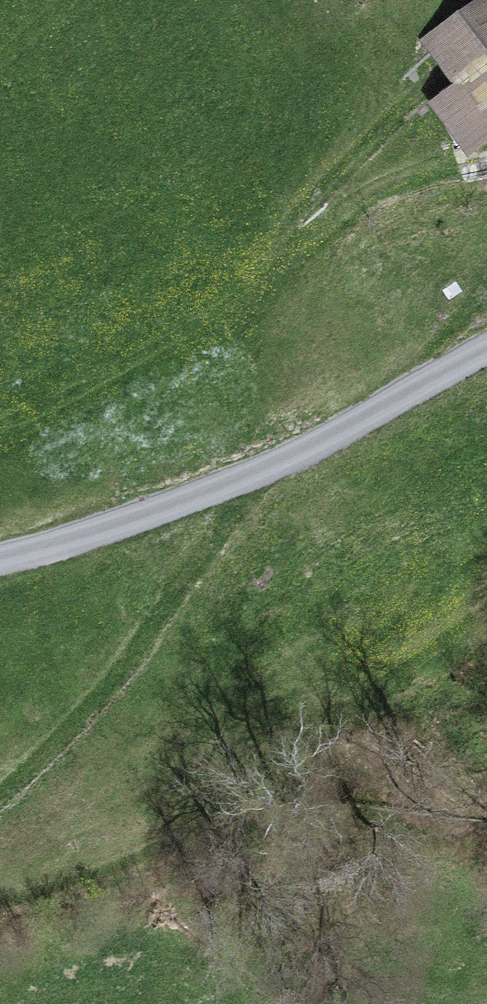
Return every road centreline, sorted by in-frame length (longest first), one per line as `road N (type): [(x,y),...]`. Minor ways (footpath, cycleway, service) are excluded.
road 1 (unclassified): [(486,349),(341,436),(262,471),(0,562)]
road 2 (track): [(262,471),(80,711),(0,789)]
road 3 (track): [(283,259),(386,186),(486,155)]
road 4 (track): [(398,399),(415,371),(486,299)]

